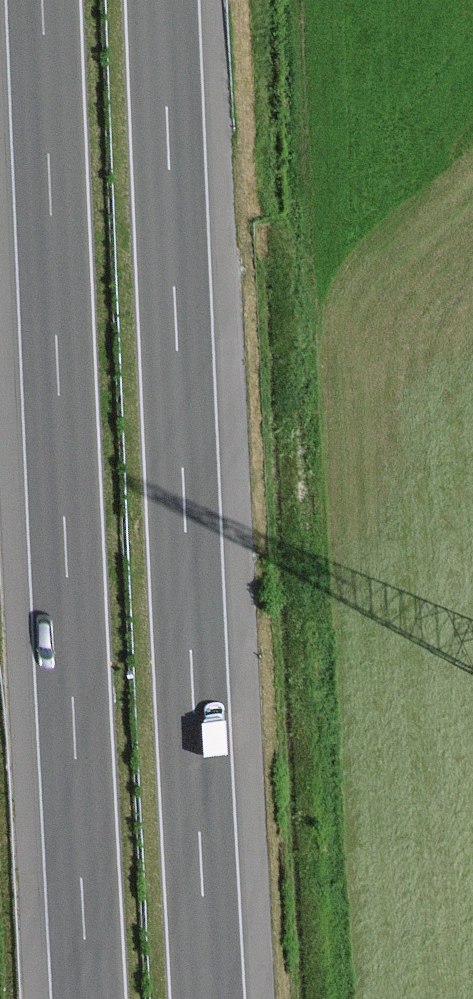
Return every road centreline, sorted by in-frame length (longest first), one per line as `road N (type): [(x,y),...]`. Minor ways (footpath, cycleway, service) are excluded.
road 1 (motorway): [(210,998),(164,0)]
road 2 (motorway): [(44,0),(88,998)]

